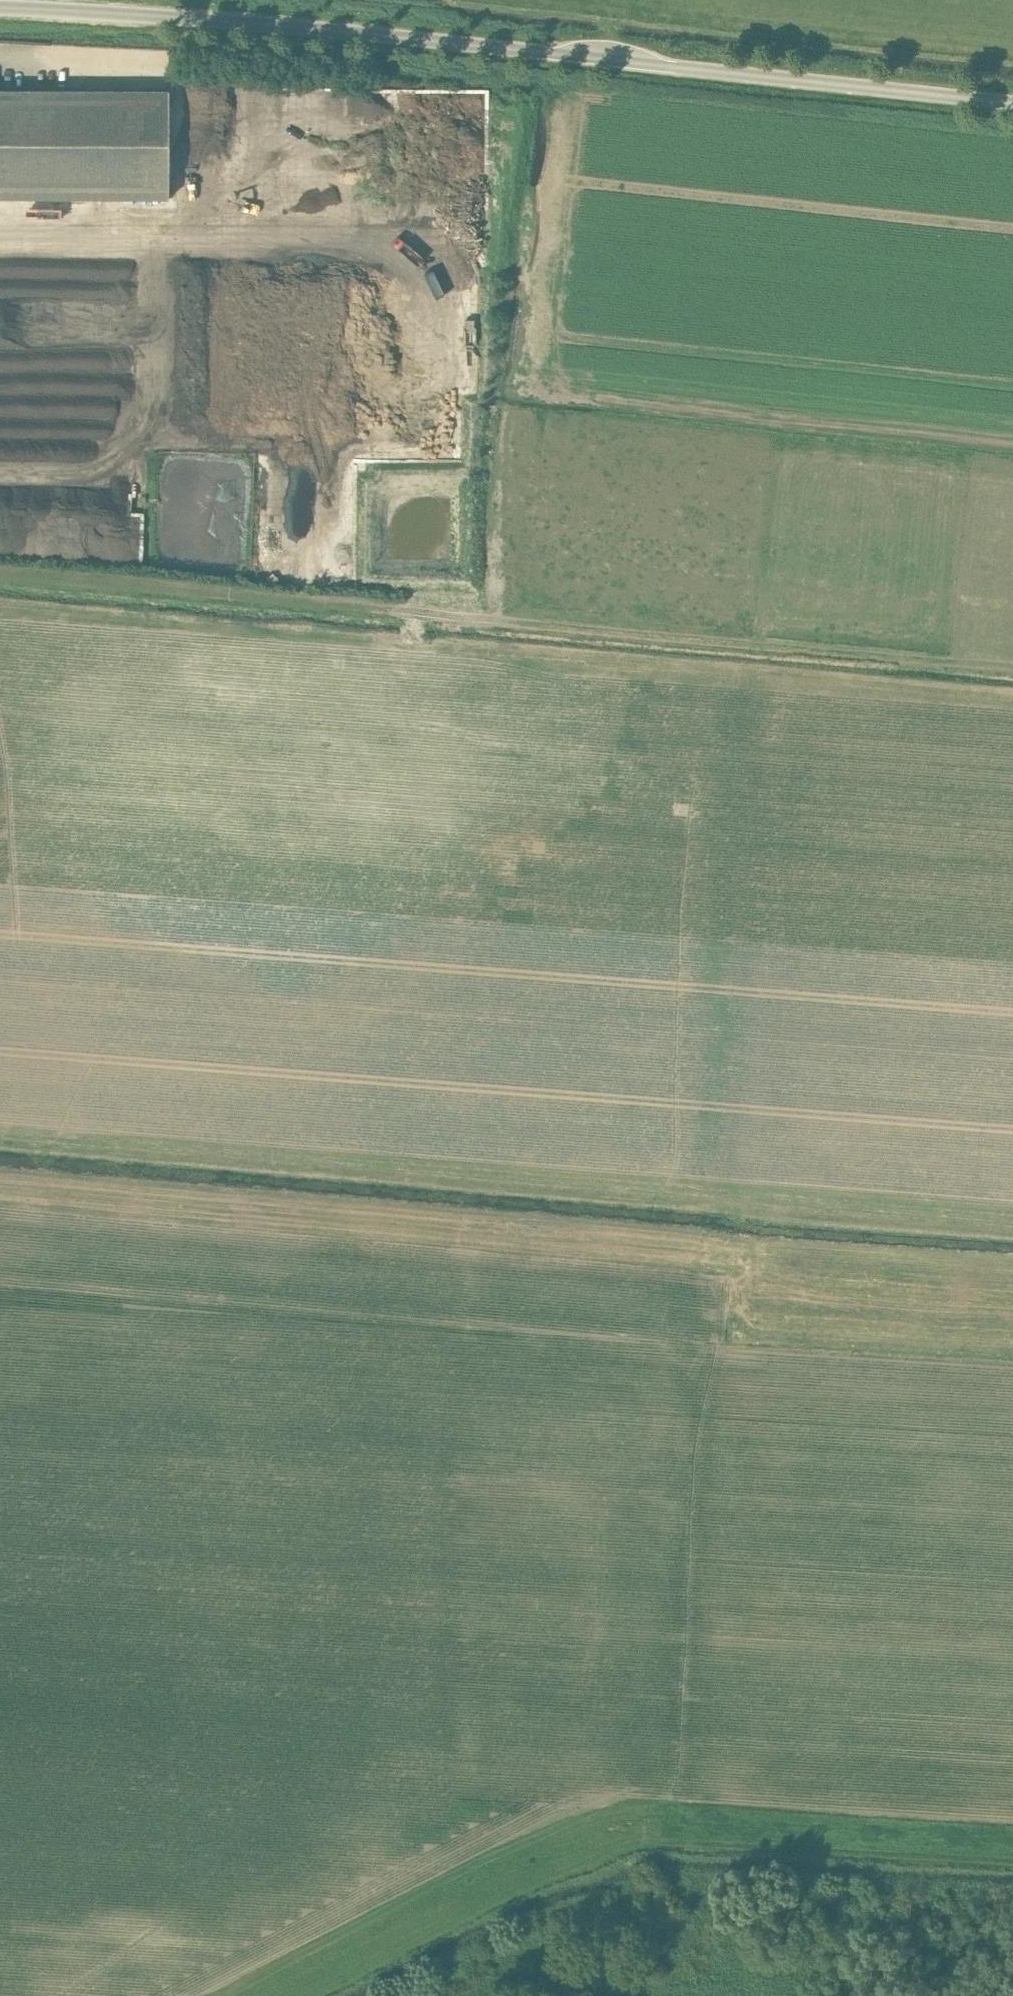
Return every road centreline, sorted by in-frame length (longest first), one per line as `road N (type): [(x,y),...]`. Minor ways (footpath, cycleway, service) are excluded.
road 1 (unclassified): [(1012,104),(413,35),(0,7)]

